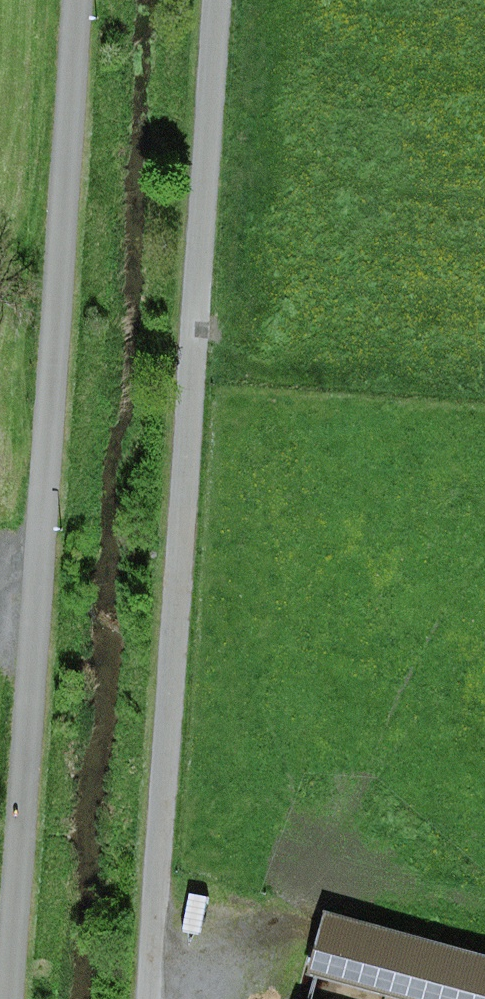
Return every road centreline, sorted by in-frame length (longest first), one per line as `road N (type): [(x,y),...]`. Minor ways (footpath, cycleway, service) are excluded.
road 1 (unclassified): [(148,998),(221,0)]
road 2 (unclassified): [(14,998),(81,0)]

